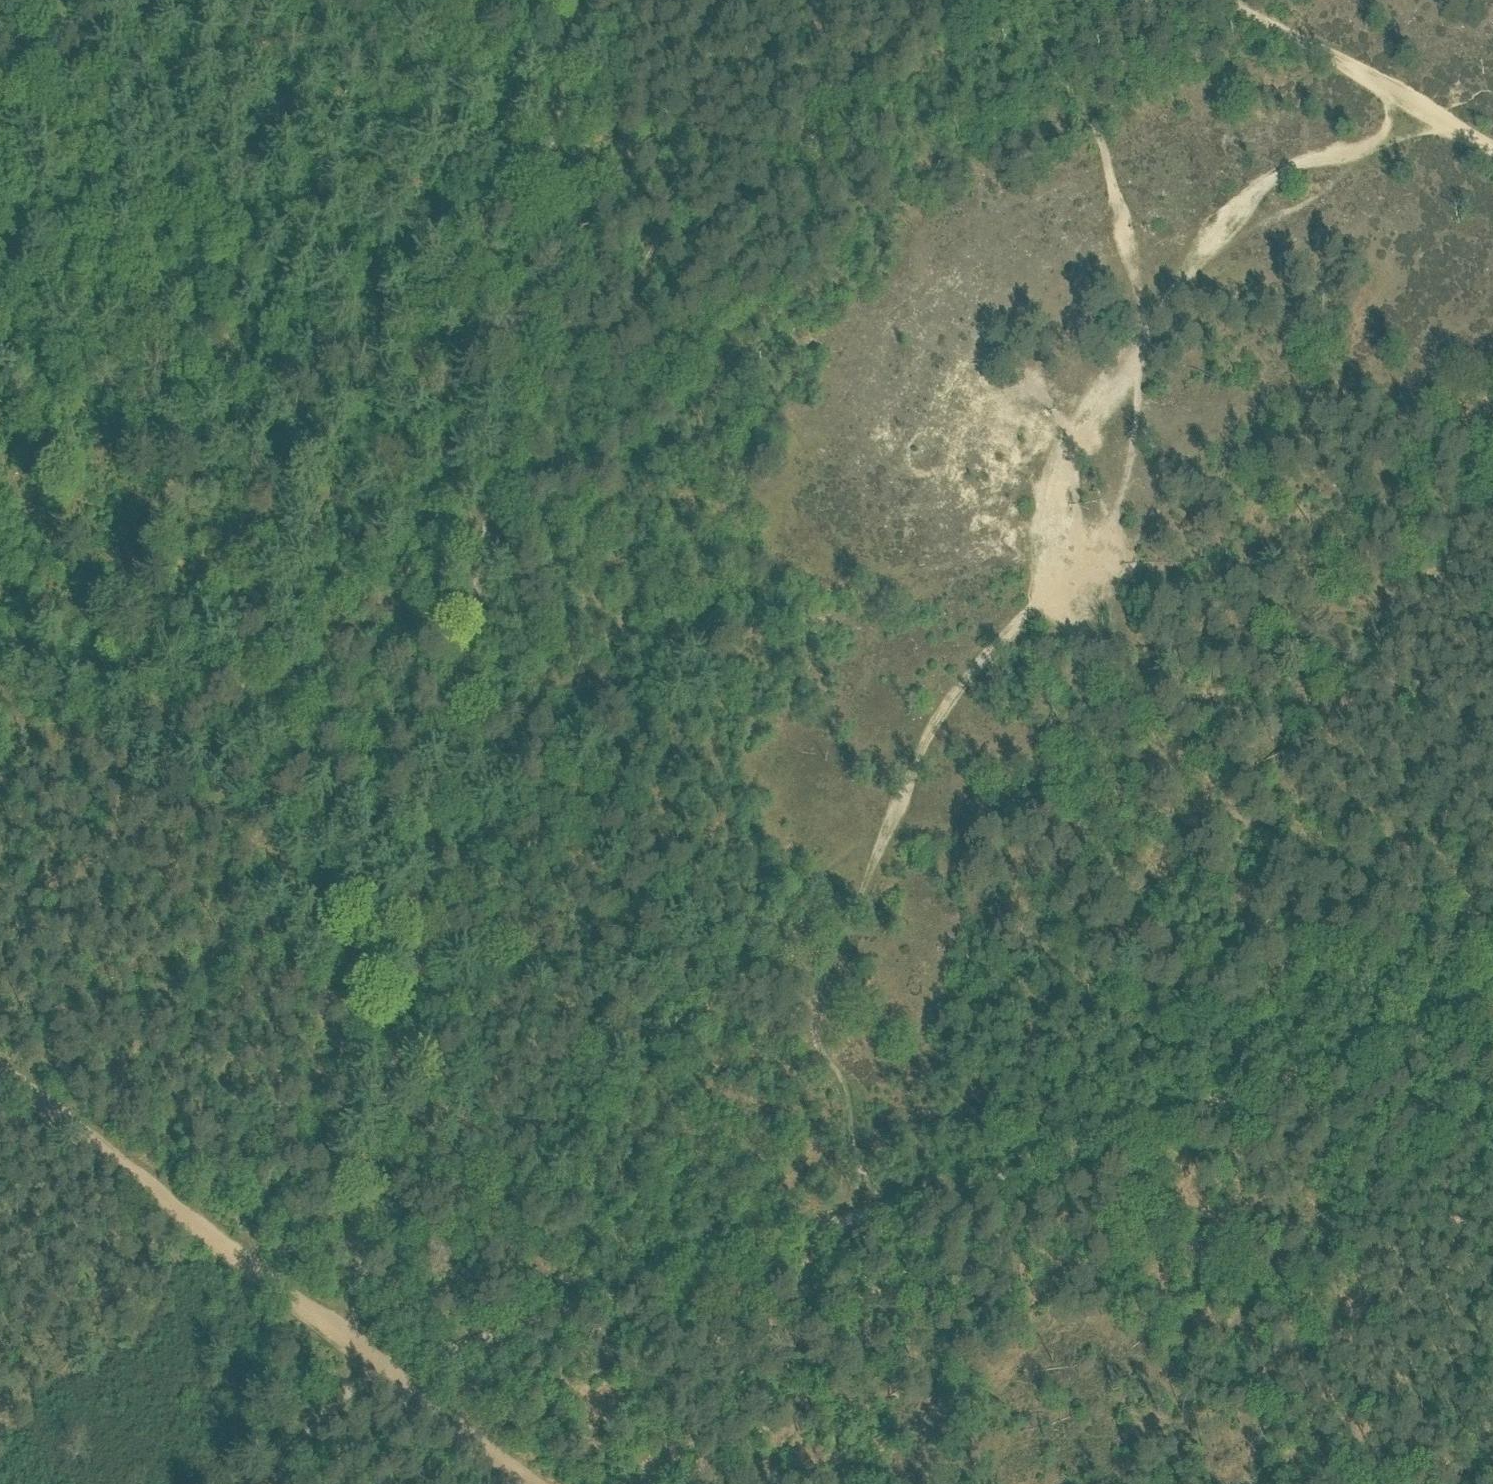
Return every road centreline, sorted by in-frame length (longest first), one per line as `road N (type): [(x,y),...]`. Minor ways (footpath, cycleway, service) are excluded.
road 1 (track): [(574,0),(372,1184)]
road 2 (track): [(1492,1020),(862,1217)]
road 3 (track): [(0,1074),(394,1380)]
road 4 (track): [(862,1217),(412,1361),(394,1380)]
road 5 (track): [(1402,99),(1224,0)]
road 6 (track): [(394,1380),(527,1483)]
road 7 (track): [(372,1184),(347,1344)]
road 8 (track): [(269,1483),(363,1359)]

